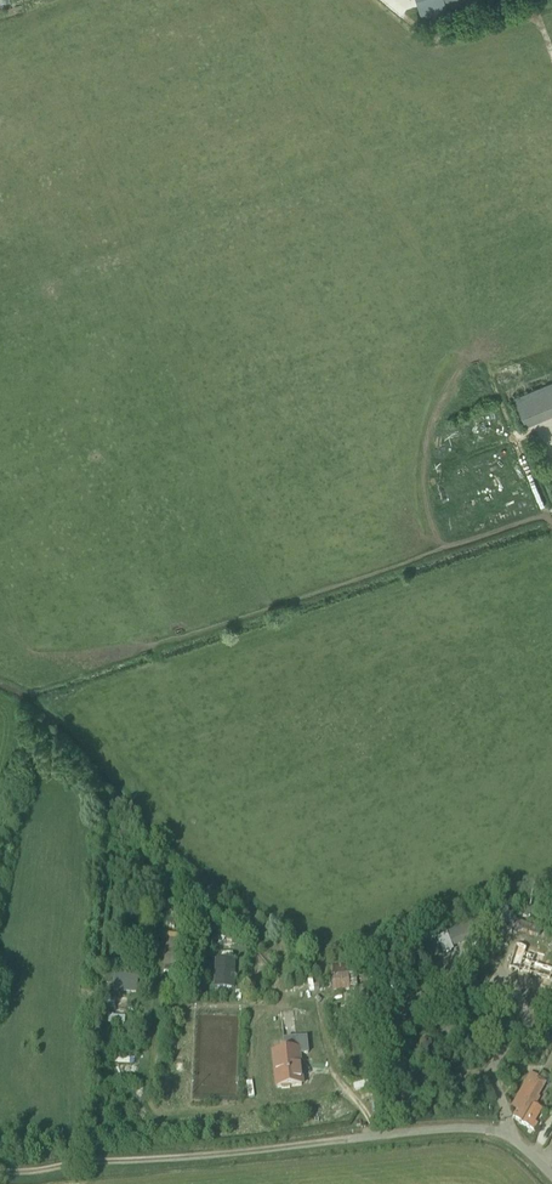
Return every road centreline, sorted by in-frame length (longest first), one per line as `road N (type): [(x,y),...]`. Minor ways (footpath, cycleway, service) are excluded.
road 1 (track): [(346,1138),(0,1170)]
road 2 (unclassified): [(551,1177),(505,1132),(439,1128),(346,1138)]

